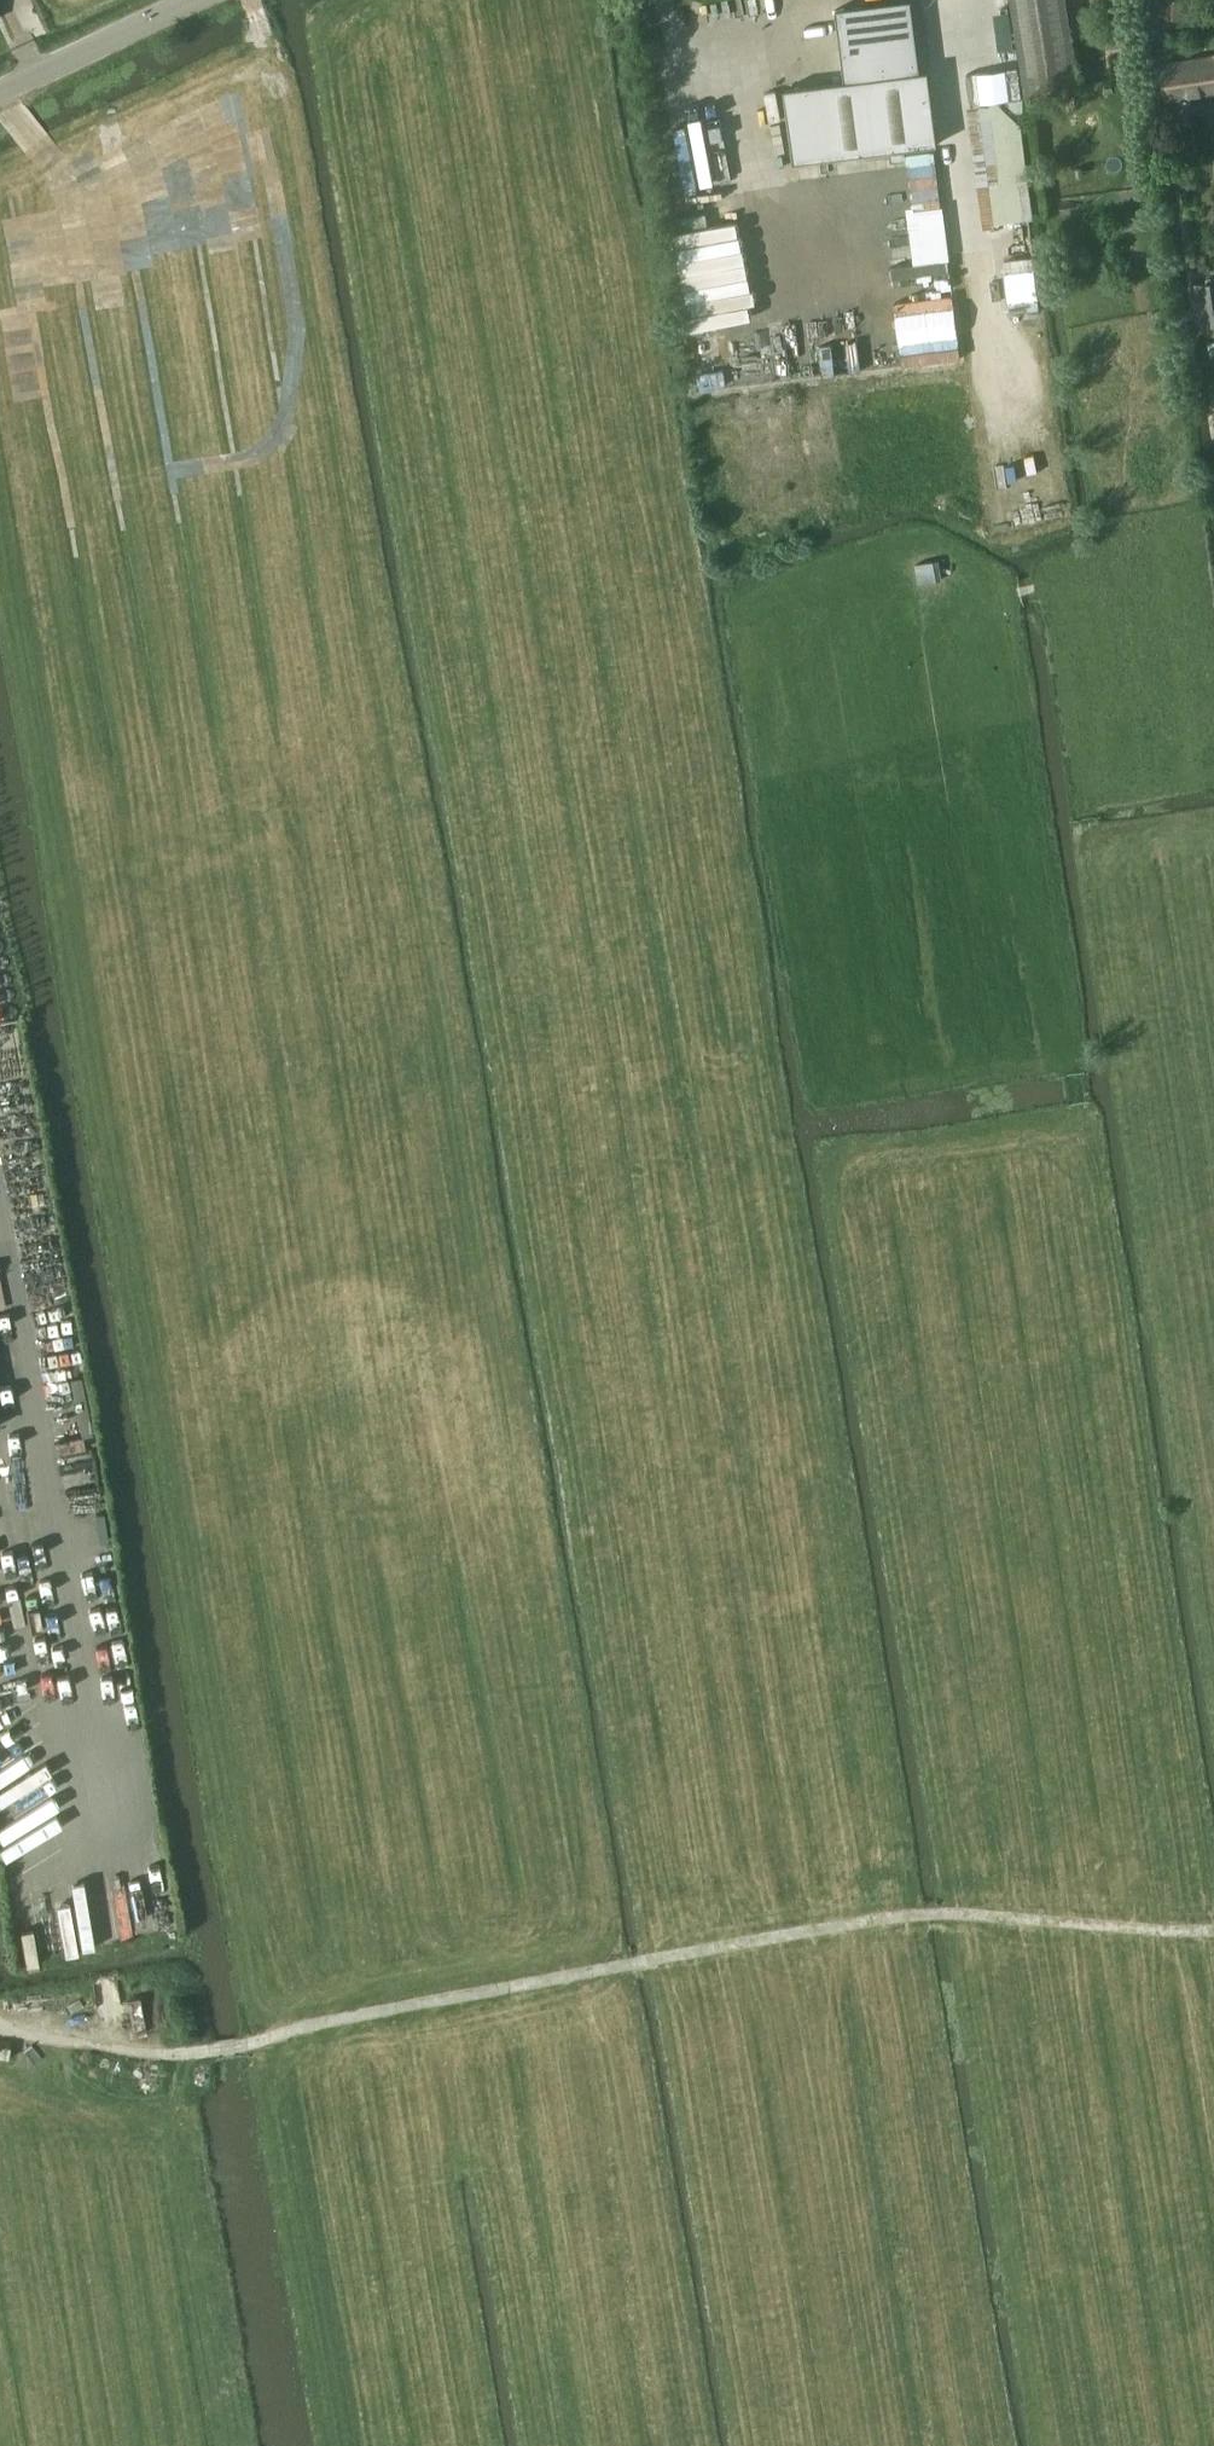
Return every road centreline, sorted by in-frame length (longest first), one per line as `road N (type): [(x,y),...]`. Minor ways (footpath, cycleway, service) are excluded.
road 1 (track): [(205,2052),(373,2014),(933,1913),(1213,1930)]
road 2 (tertiary): [(0,93),(192,0)]
road 3 (track): [(205,2052),(156,2057),(0,2028)]

